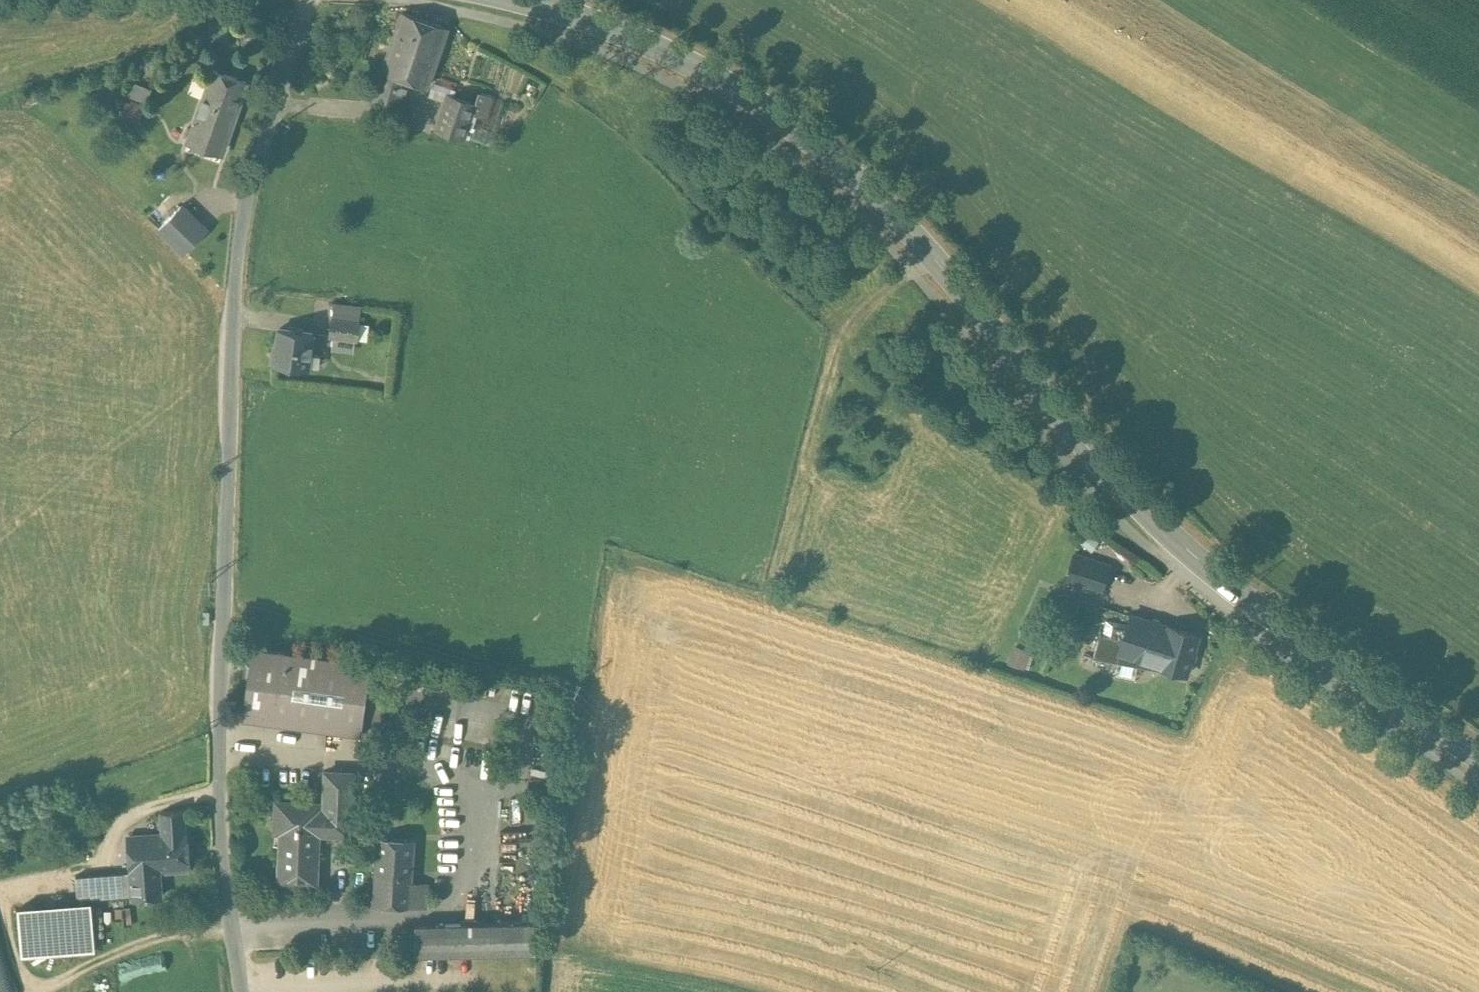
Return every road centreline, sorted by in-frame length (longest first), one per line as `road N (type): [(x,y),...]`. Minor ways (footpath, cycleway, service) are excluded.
road 1 (tertiary): [(543,0),(645,30),(777,105),(854,165),(947,260),(1126,474),(1238,581),(1478,754)]
road 2 (unclassified): [(308,0),(261,157),(238,296),(228,803),(249,991)]

